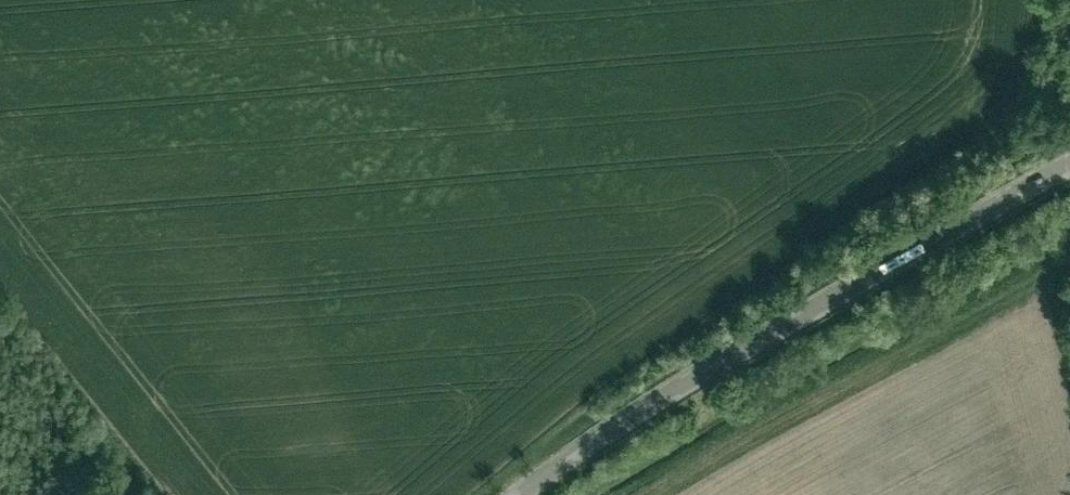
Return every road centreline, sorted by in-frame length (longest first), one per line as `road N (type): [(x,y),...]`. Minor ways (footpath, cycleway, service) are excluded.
road 1 (residential): [(523,494),(620,423),(1069,155)]

